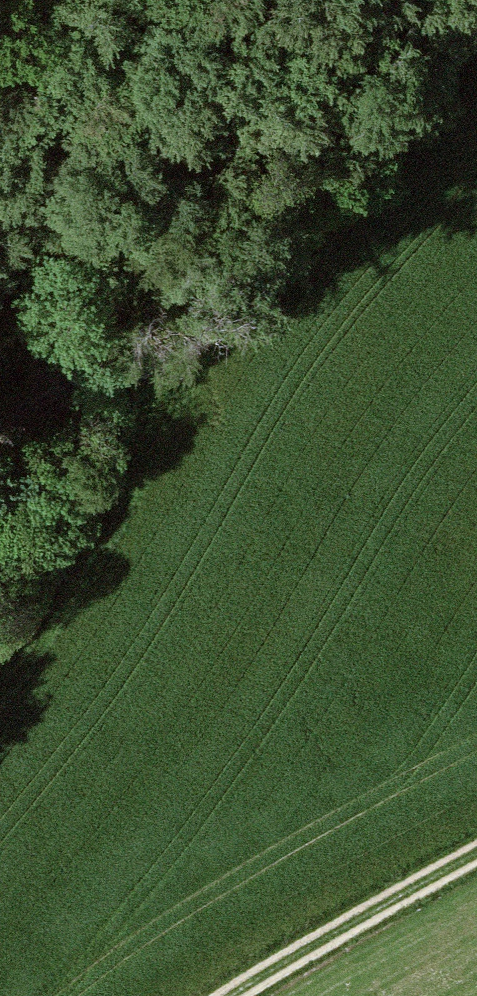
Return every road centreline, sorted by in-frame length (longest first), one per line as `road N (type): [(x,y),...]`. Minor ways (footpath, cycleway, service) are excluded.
road 1 (track): [(0,424),(185,345),(476,17)]
road 2 (track): [(0,649),(76,562),(151,437),(185,345)]
road 3 (track): [(476,838),(198,995)]

